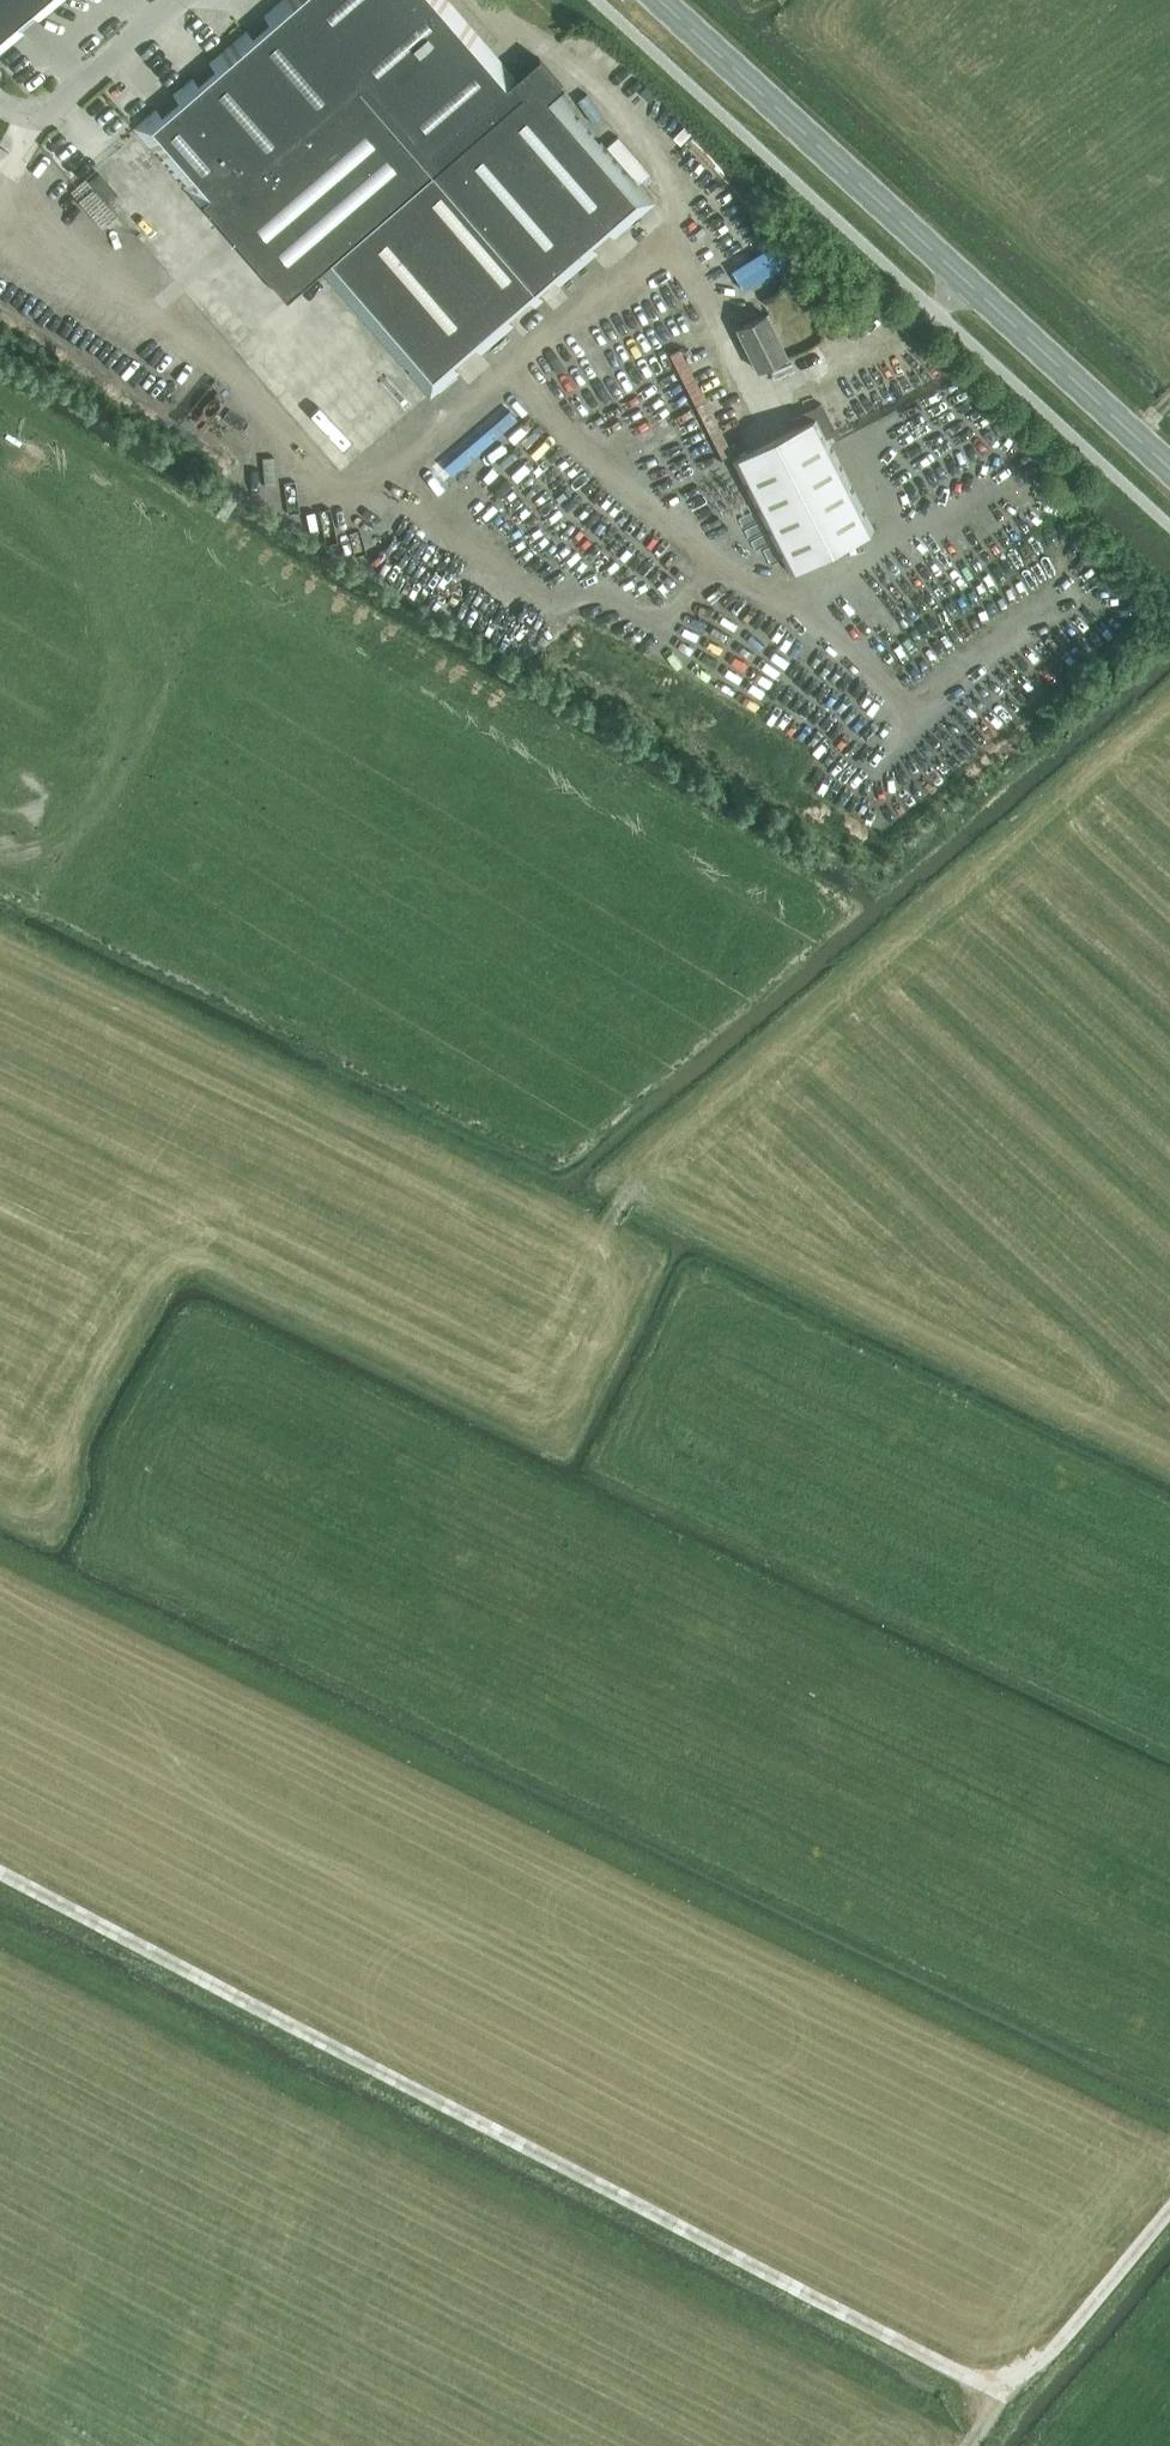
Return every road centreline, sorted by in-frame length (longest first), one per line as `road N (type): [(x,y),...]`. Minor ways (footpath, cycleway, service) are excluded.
road 1 (primary): [(1169,468),(661,0)]

